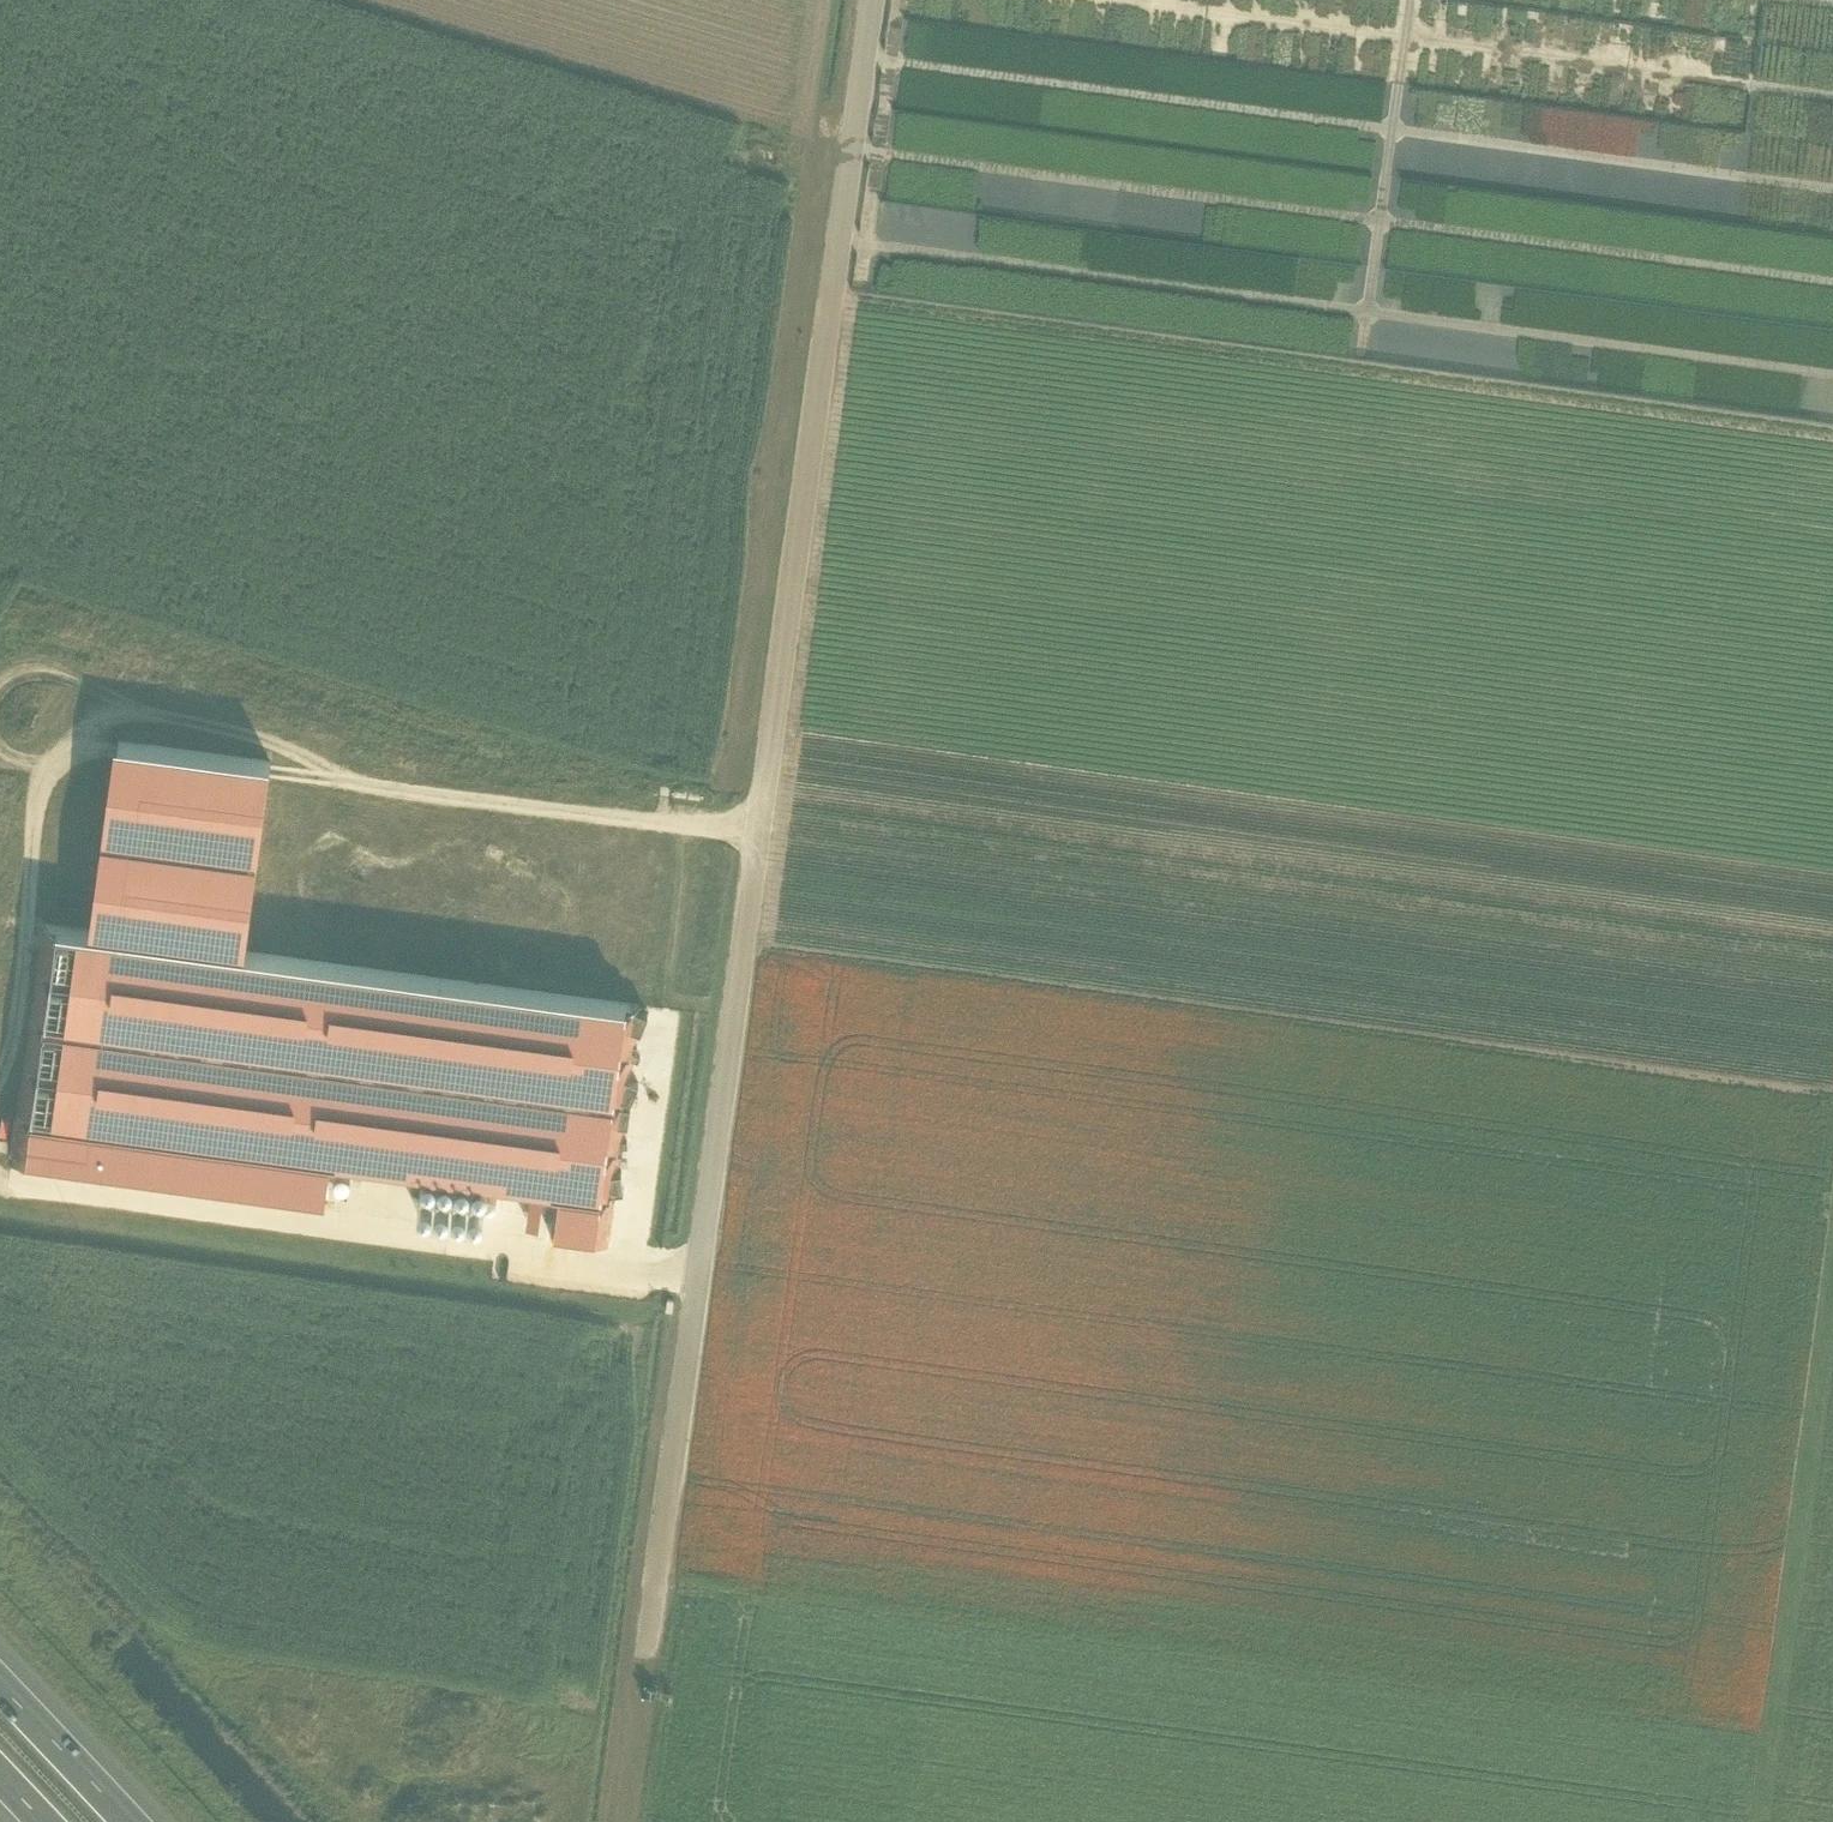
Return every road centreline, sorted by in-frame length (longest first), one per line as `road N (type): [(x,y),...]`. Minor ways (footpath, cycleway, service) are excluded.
road 1 (unclassified): [(873,0),(648,1640)]
road 2 (track): [(1832,1280),(1758,1821)]
road 3 (motorway): [(126,1821),(0,1686)]
road 4 (track): [(648,1640),(622,1821)]

